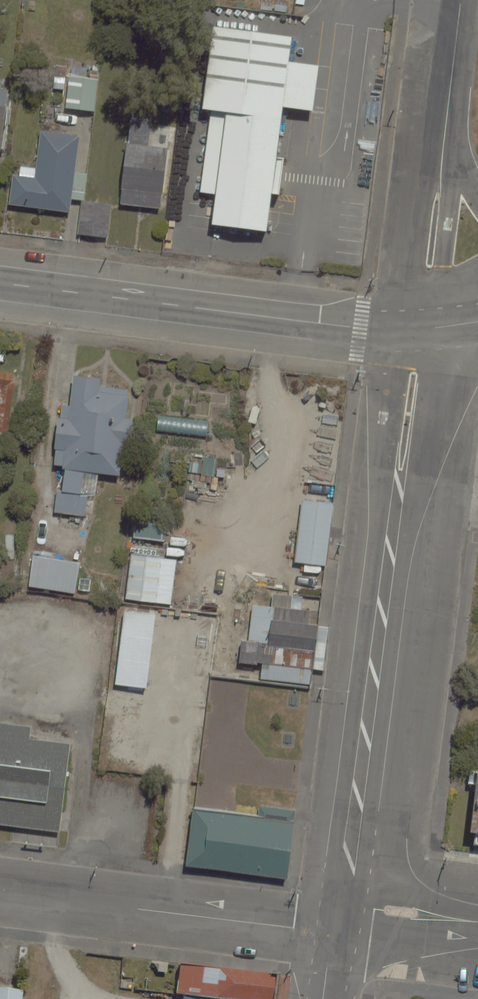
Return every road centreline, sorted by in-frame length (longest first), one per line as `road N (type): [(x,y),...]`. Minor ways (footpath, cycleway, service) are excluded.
road 1 (tertiary): [(333,919),(348,866),(421,329)]
road 2 (secondary): [(0,282),(421,329)]
road 3 (residential): [(0,895),(294,928),(333,919)]
road 4 (residential): [(421,329),(446,125)]
road 5 (residential): [(333,919),(375,909),(477,922)]
road 6 (residential): [(446,125),(462,0)]

